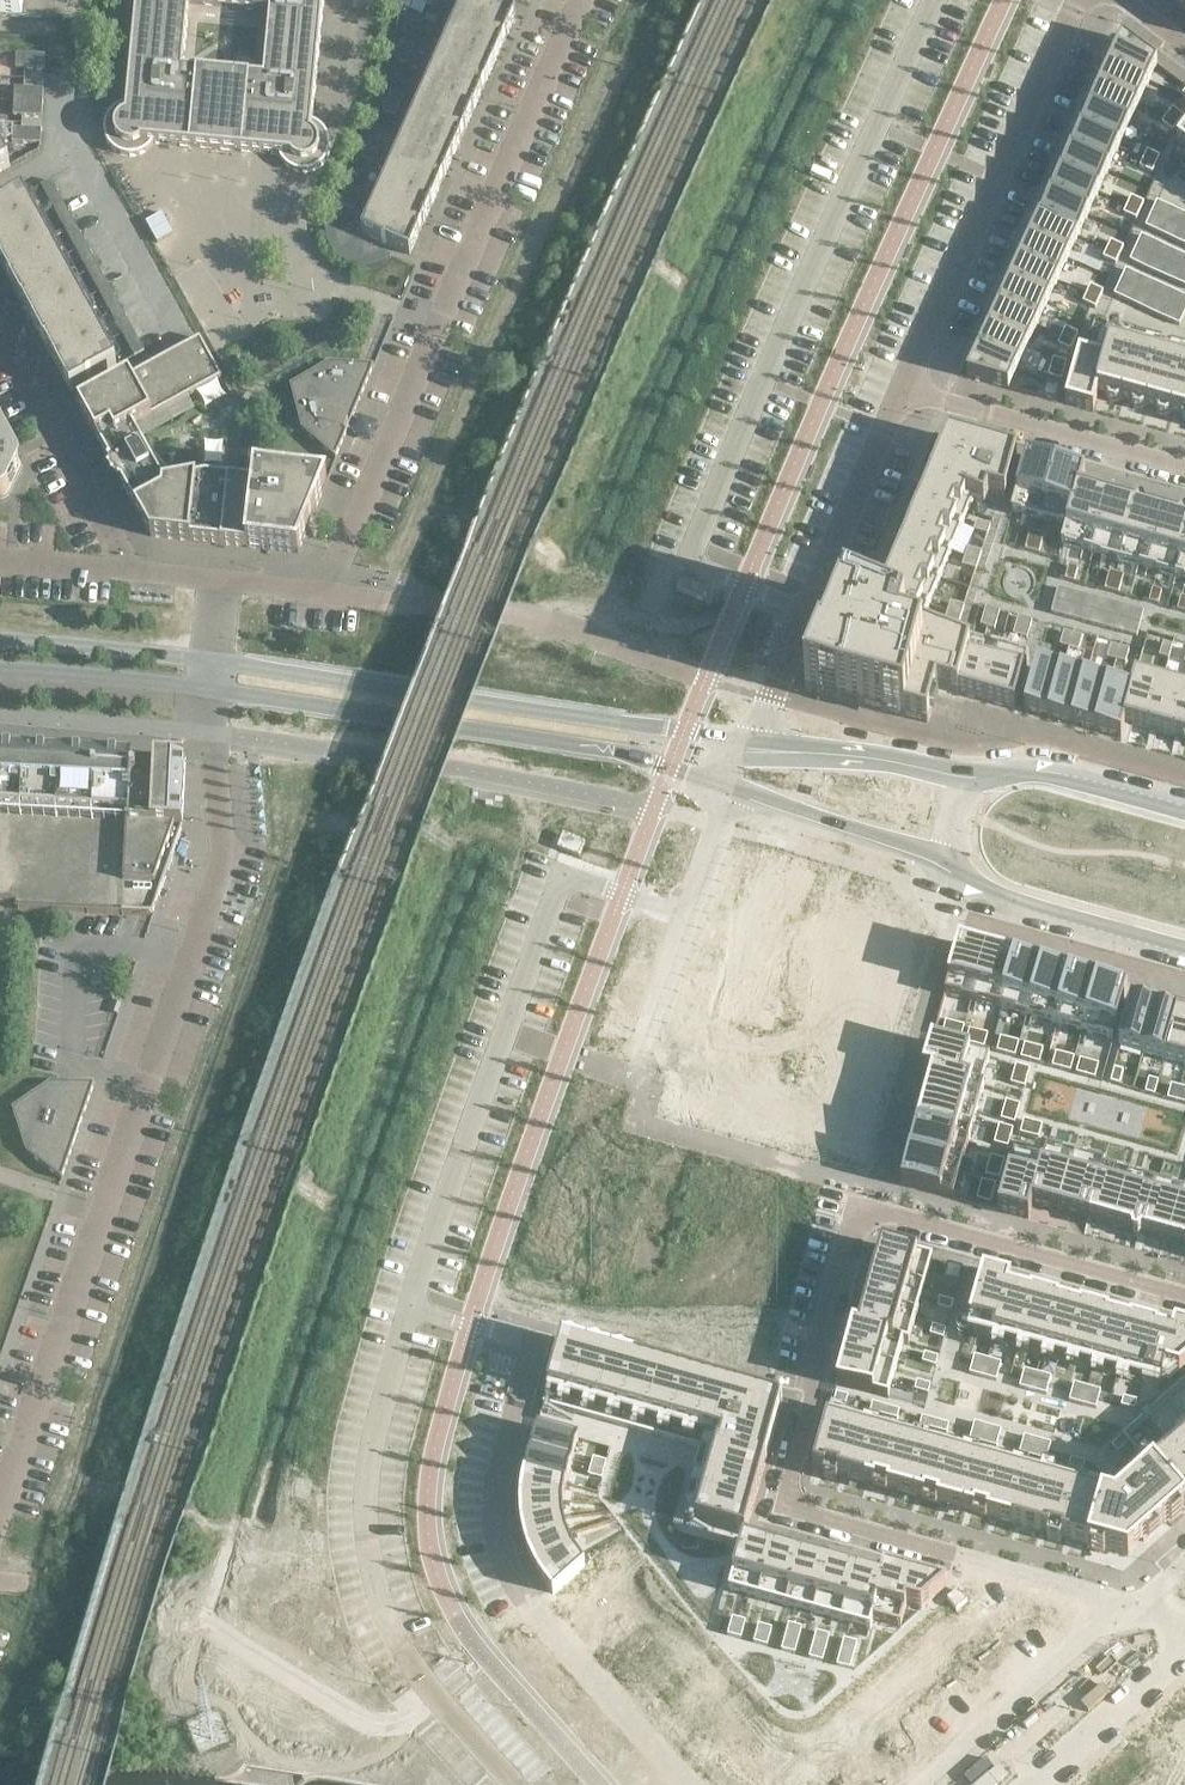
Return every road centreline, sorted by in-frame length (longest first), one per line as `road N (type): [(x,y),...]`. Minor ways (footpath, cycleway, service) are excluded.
road 1 (residential): [(1184,1302),(856,1218),(777,1508),(1125,1607)]
road 2 (residential): [(580,0),(325,592)]
road 3 (tertiary): [(746,742),(210,659)]
road 4 (residential): [(687,1784),(538,1613),(512,1574),(495,1527),(494,1486),(535,1326)]
road 5 (tertiary): [(211,690),(624,752),(728,785)]
road 6 (residential): [(900,388),(1081,0)]
road 7 (residential): [(141,1092),(0,1494)]
road 8 (residential): [(746,742),(900,388)]
road 9 (residential): [(0,335),(128,570),(212,579)]
road 10 (residential): [(187,968),(71,947),(70,1067),(141,1092)]
road 11 (residential): [(1184,468),(900,388)]
road 12 (residential): [(211,690),(222,855),(187,968)]
road 13 (residential): [(1125,1607),(929,1784)]
road 14 (tertiary): [(951,867),(1031,904),(1184,948)]
road 15 (tertiary): [(728,785),(908,844),(951,867)]
road 16 (tertiary): [(976,770),(851,747),(746,742)]
road 17 (residential): [(53,156),(75,144),(172,322)]
road 18 (tertiary): [(1184,814),(1037,773),(976,770)]
road 19 (tertiary): [(0,671),(211,690)]
road 20 (tertiary): [(210,659),(0,637)]
road 21 (residential): [(1035,1784),(1184,1648)]
road 22 (residential): [(623,897),(681,913),(728,785)]
road 23 (residential): [(187,968),(141,1092)]

